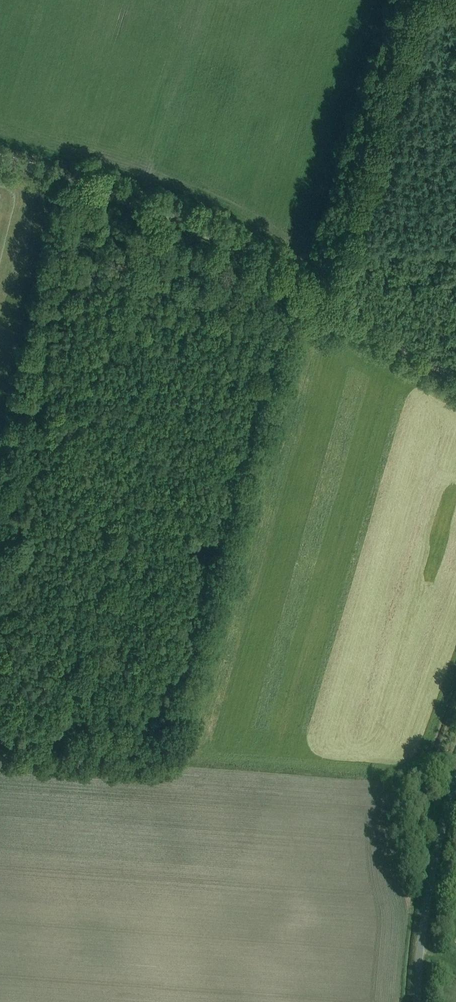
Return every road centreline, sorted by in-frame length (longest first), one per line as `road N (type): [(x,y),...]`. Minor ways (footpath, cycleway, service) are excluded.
road 1 (tertiary): [(455,376),(214,236),(0,158)]
road 2 (unclassified): [(455,780),(427,904),(417,1001)]

